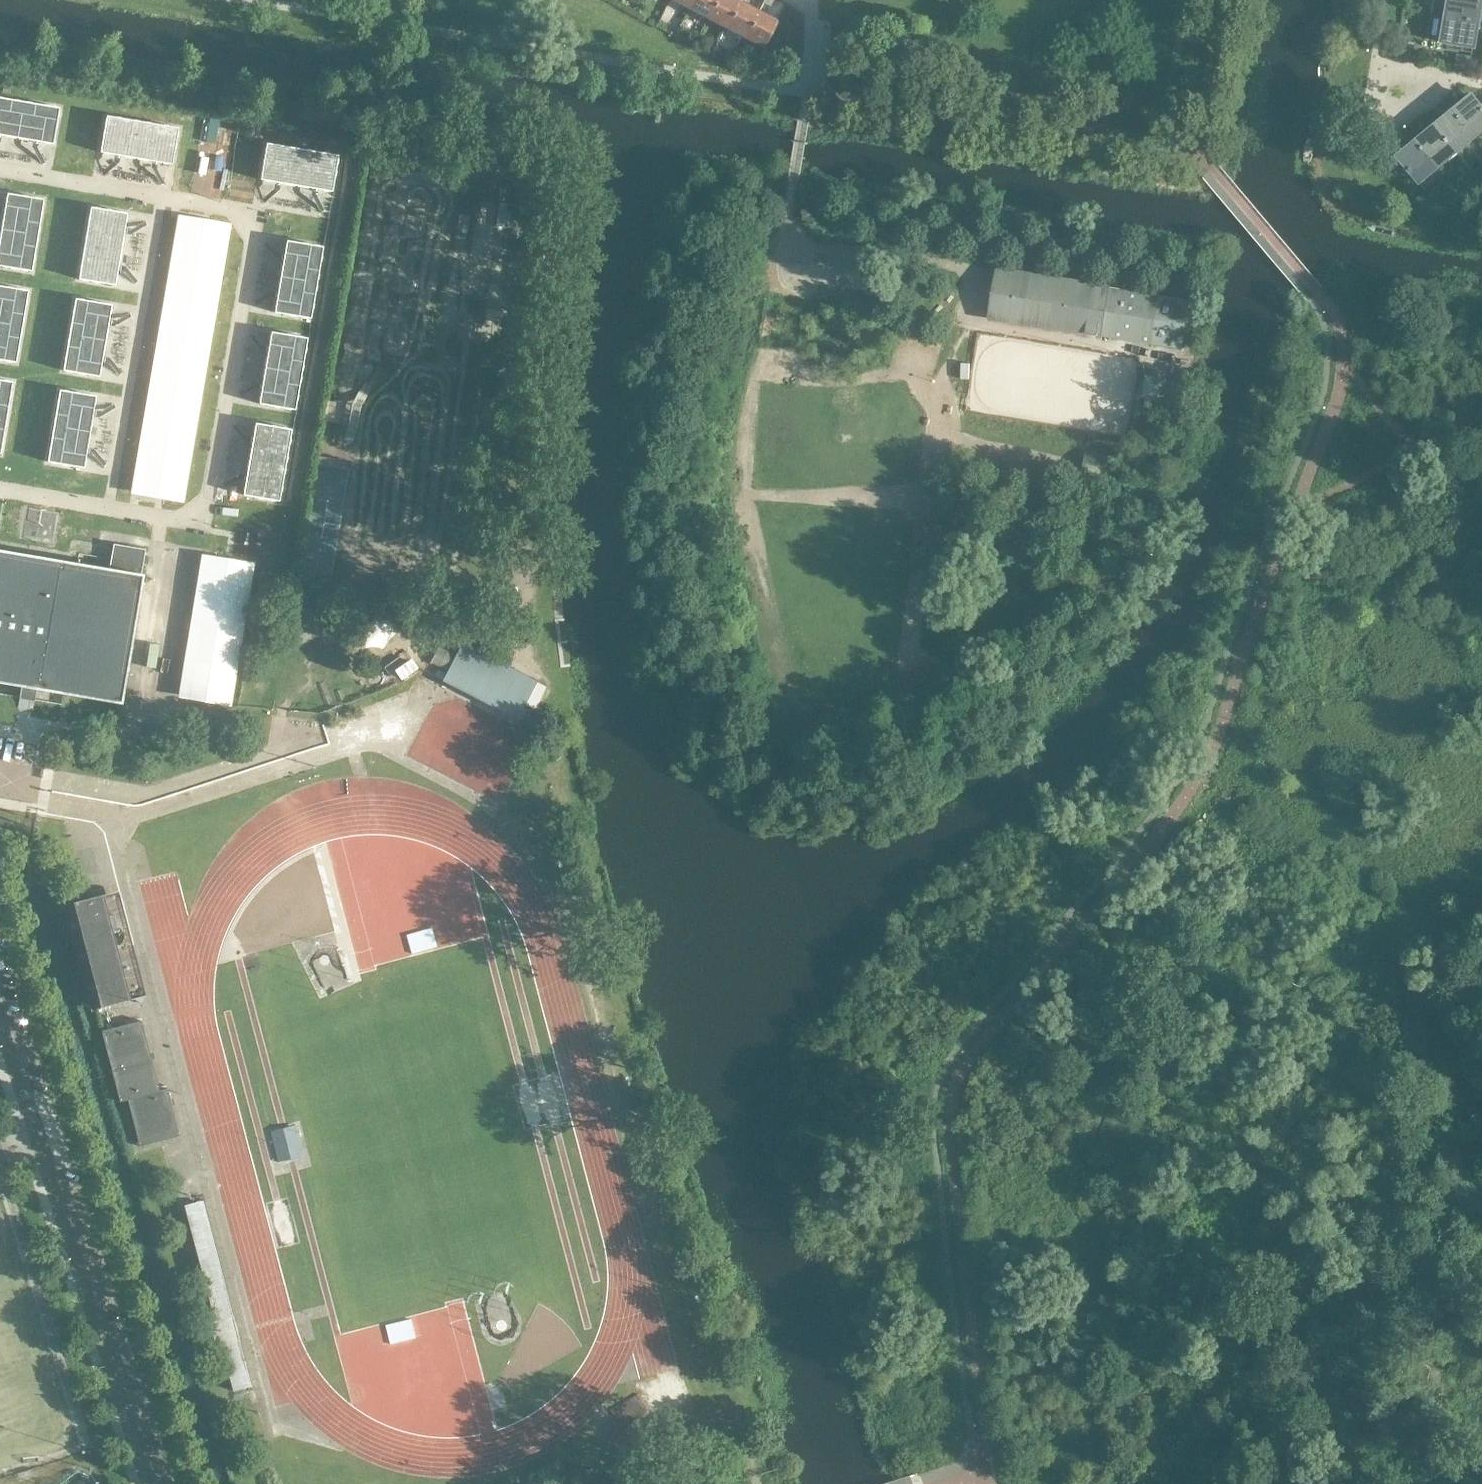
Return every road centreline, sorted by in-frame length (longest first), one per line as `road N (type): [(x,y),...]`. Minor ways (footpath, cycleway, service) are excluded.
road 1 (unclassified): [(0,1028),(151,1483)]

